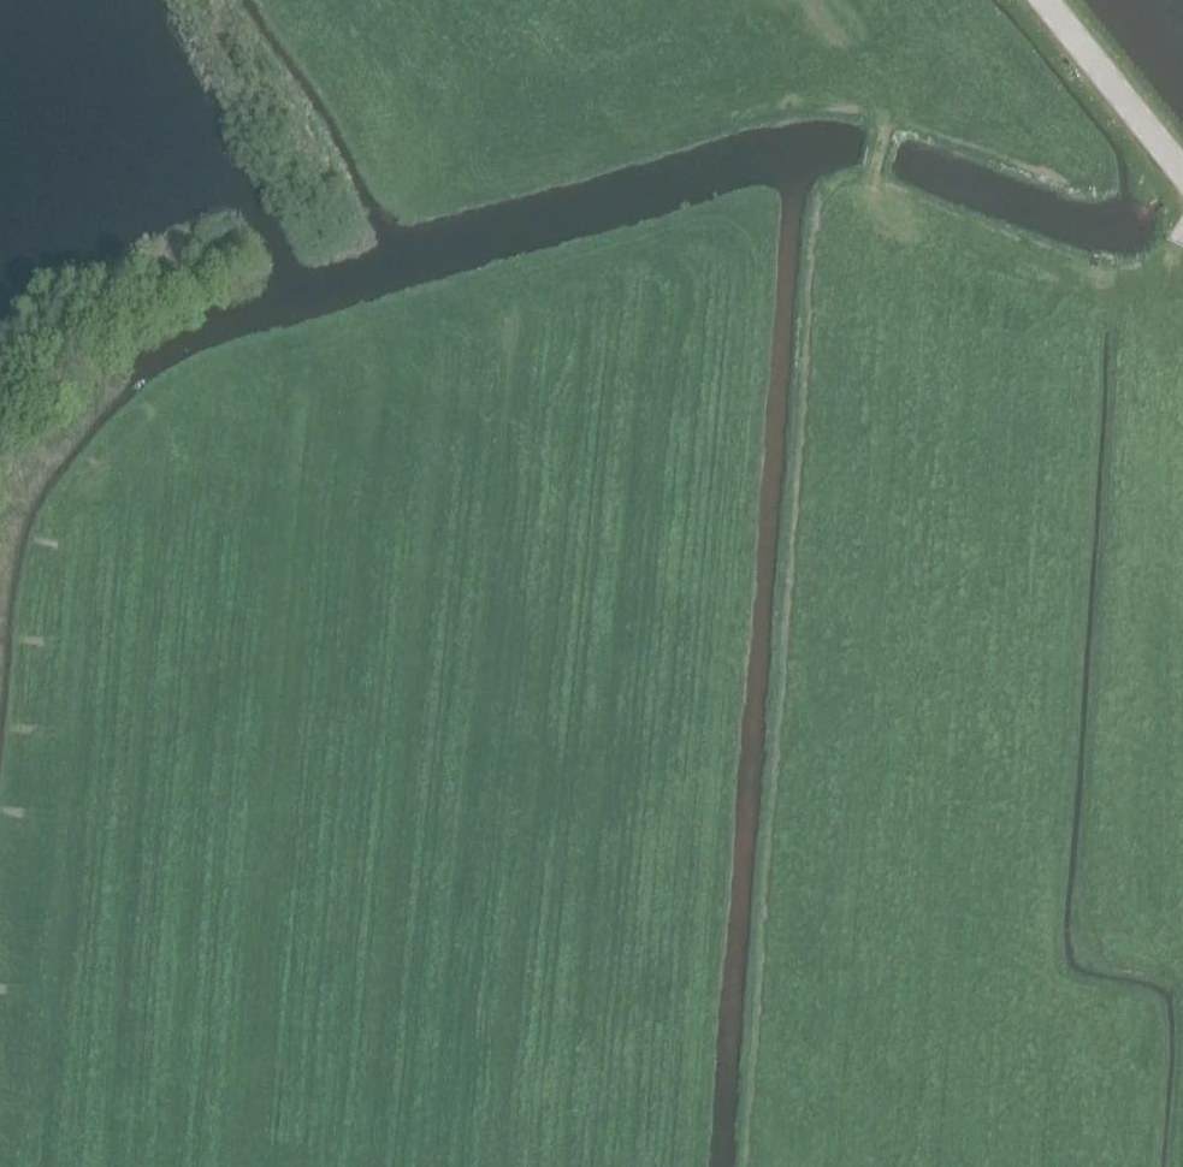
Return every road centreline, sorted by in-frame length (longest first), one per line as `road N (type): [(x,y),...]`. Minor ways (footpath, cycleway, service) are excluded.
road 1 (secondary): [(1182,174),(1045,0)]

